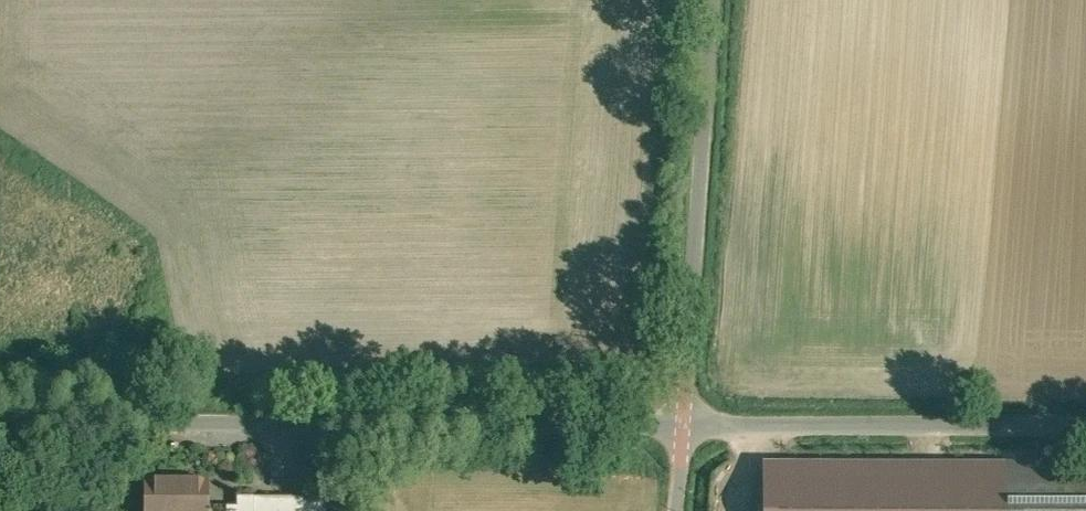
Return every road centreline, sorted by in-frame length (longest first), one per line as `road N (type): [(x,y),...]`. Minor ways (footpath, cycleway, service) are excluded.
road 1 (unclassified): [(0,440),(686,425)]
road 2 (unclassified): [(686,425),(713,0)]
road 3 (unclassified): [(686,425),(1085,421)]

